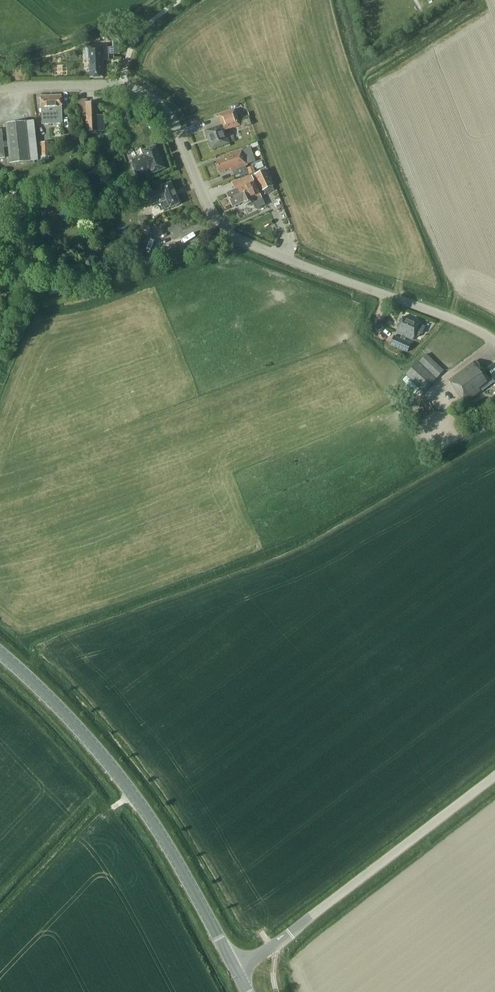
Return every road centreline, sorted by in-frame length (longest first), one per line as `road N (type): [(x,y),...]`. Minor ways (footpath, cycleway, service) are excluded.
road 1 (unclassified): [(494,341),(229,232),(211,212),(168,115),(142,93),(96,85),(0,90)]
road 2 (secondary): [(239,975),(146,812),(97,749),(0,654)]
road 3 (unclassified): [(239,975),(494,778)]

